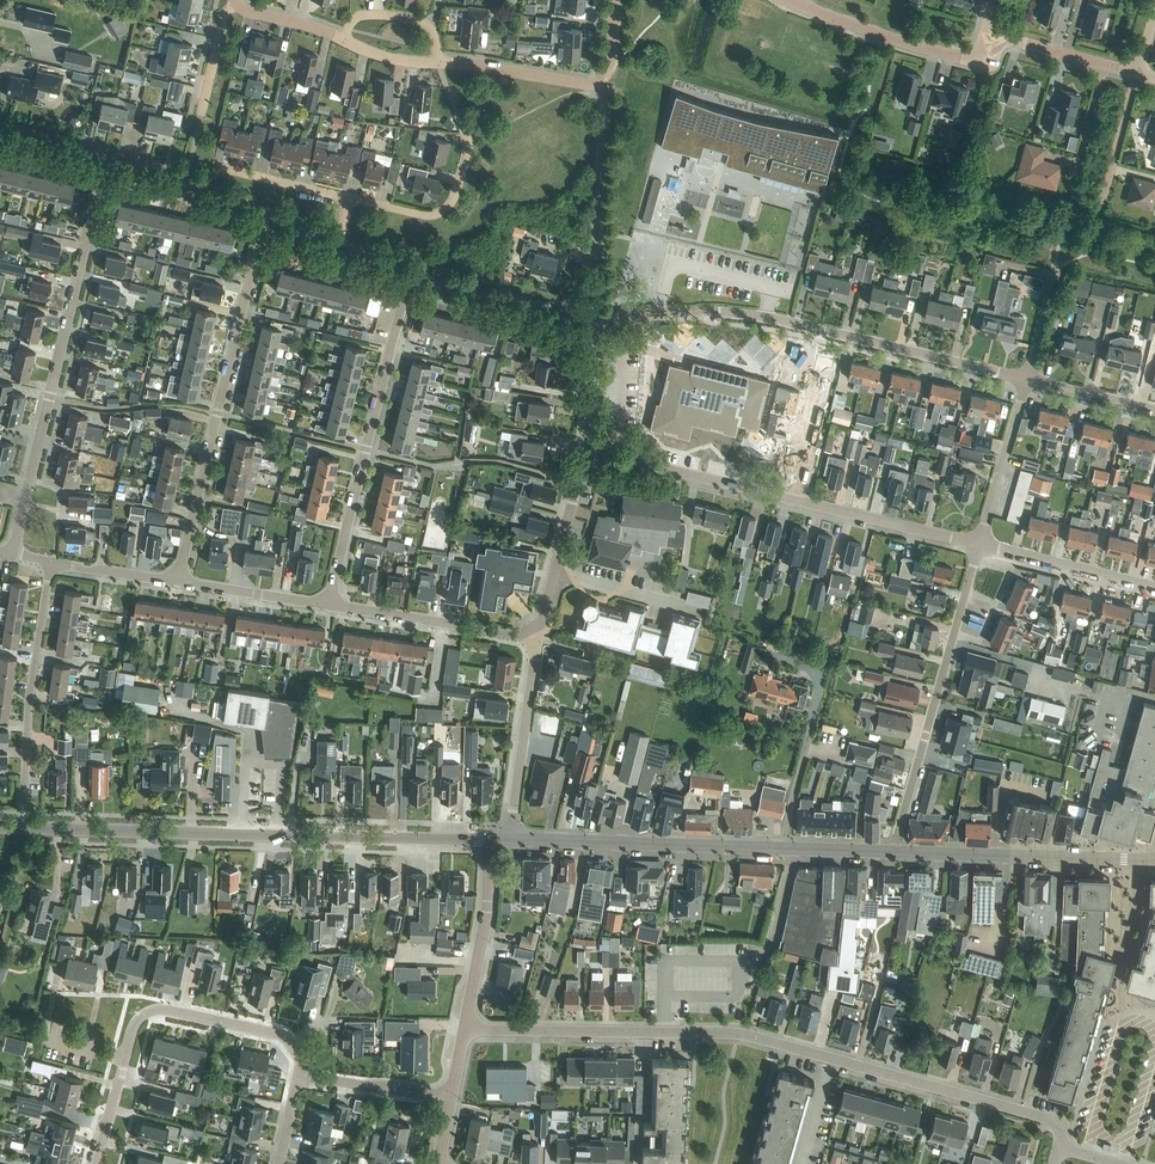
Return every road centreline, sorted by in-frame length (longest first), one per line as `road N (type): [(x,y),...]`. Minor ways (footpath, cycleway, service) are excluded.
road 1 (residential): [(1059,1148),(1054,1121),(739,1034),(464,1030)]
road 2 (secondary): [(488,840),(0,827)]
road 3 (unclassified): [(1027,380),(741,313),(593,320)]
road 4 (residential): [(13,556),(108,156)]
road 5 (residential): [(980,546),(586,449)]
road 6 (residential): [(177,584),(266,214)]
road 7 (residential): [(328,606),(410,274)]
road 8 (residential): [(894,851),(980,546)]
road 9 (secondary): [(795,850),(509,840)]
road 10 (secondary): [(1154,859),(894,851)]
road 11 (residential): [(26,804),(30,699),(51,563)]
road 12 (residential): [(537,639),(328,606)]
road 13 (residential): [(303,1079),(300,1060),(281,1035),(161,1010),(133,1029)]
road 14 (residential): [(509,840),(537,639)]
road 15 (unclassified): [(986,50),(962,58),(793,4)]
road 16 (residential): [(537,639),(586,449)]
road 17 (unclassified): [(464,1030),(487,905),(488,840)]
road 18 (unclassified): [(593,320),(410,274)]
road 19 (residential): [(350,197),(423,215),(443,211),(467,153),(463,132)]
road 20 (residential): [(1154,589),(980,546)]
road 21 (residential): [(980,546),(1027,380)]
road 22 (unclassified): [(266,214),(108,156)]
road 23 (residential): [(595,83),(439,63)]
road 24 (residential): [(328,606),(177,584)]
road 25 (residential): [(452,1097),(303,1079)]
road 26 (residential): [(216,166),(350,197)]
road 27 (unclassified): [(1154,412),(1027,380)]
road 28 (residential): [(586,449),(593,320)]
road 29 (residential): [(1073,190),(1105,65)]
road 30 (residential): [(1104,197),(1137,73)]
road 31 (residential): [(177,584),(51,563)]
road 32 (residential): [(201,116),(224,16),(237,0)]
road 33 (unclassified): [(1105,65),(1025,43),(986,50)]

